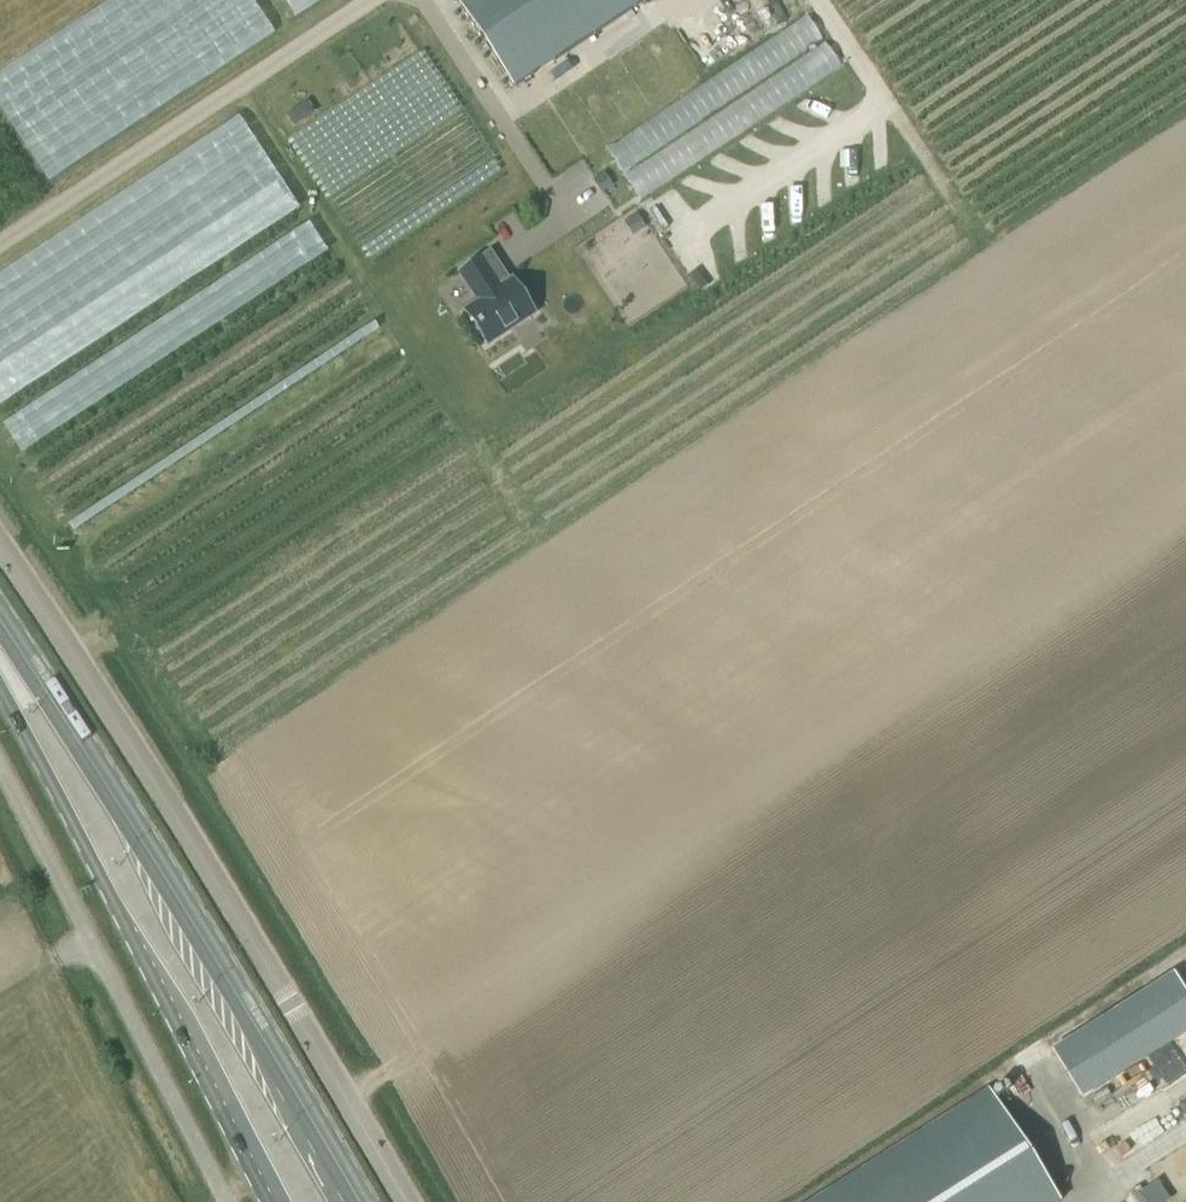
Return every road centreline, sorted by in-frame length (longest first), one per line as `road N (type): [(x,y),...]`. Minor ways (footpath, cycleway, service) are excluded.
road 1 (unclassified): [(405,1201),(136,748),(0,545)]
road 2 (primary): [(358,1201),(0,631)]
road 3 (primary): [(0,687),(277,1201)]
road 4 (unclassified): [(0,767),(226,1201)]

